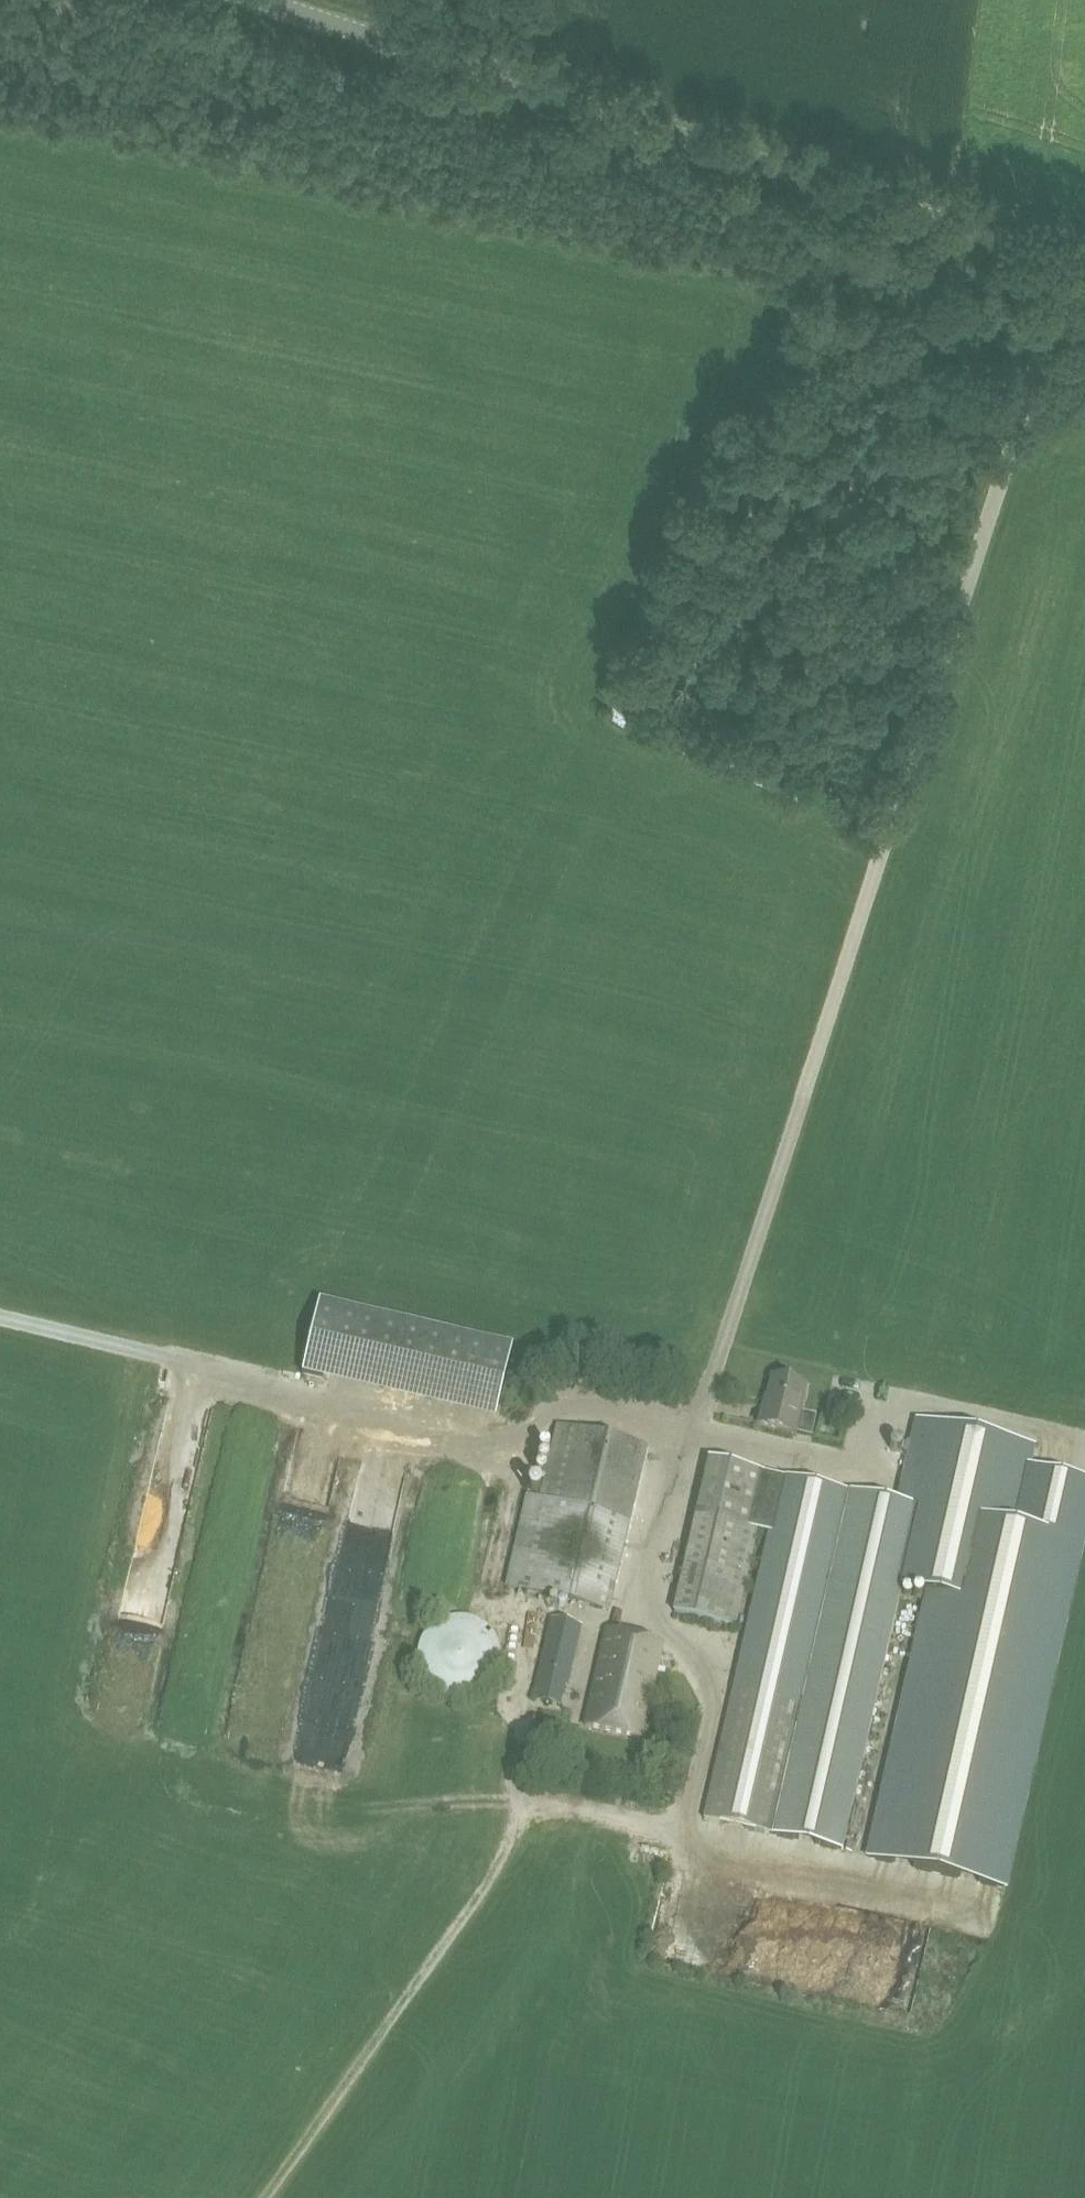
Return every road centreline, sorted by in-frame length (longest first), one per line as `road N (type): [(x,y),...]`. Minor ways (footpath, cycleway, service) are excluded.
road 1 (unclassified): [(1084,264),(257,0)]
road 2 (track): [(313,1392),(0,1302)]

